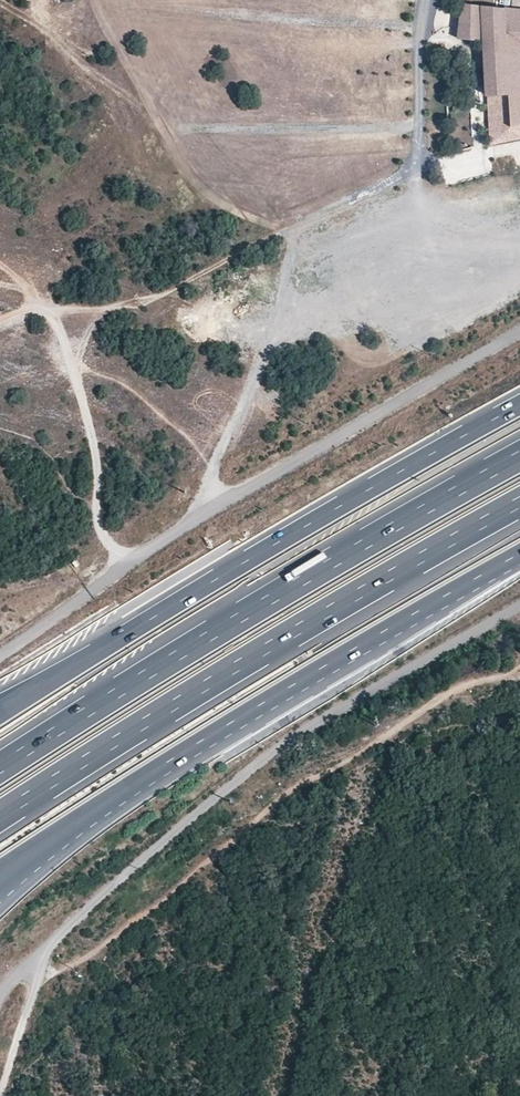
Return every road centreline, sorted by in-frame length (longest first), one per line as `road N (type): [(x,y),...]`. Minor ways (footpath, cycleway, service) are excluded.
road 1 (motorway): [(0,880),(163,770),(519,556)]
road 2 (motorway): [(0,816),(519,502)]
road 3 (motorway): [(519,457),(0,768)]
road 4 (motorway): [(519,405),(0,709)]
road 5 (track): [(414,163),(160,297),(43,307),(0,327)]
road 6 (track): [(0,283),(29,289),(56,323),(91,432),(98,521),(125,566)]
road 7 (track): [(218,508),(213,469),(253,386),(296,230)]
road 8 (track): [(414,163),(425,0)]
road 9 (track): [(5,1095),(37,964)]

